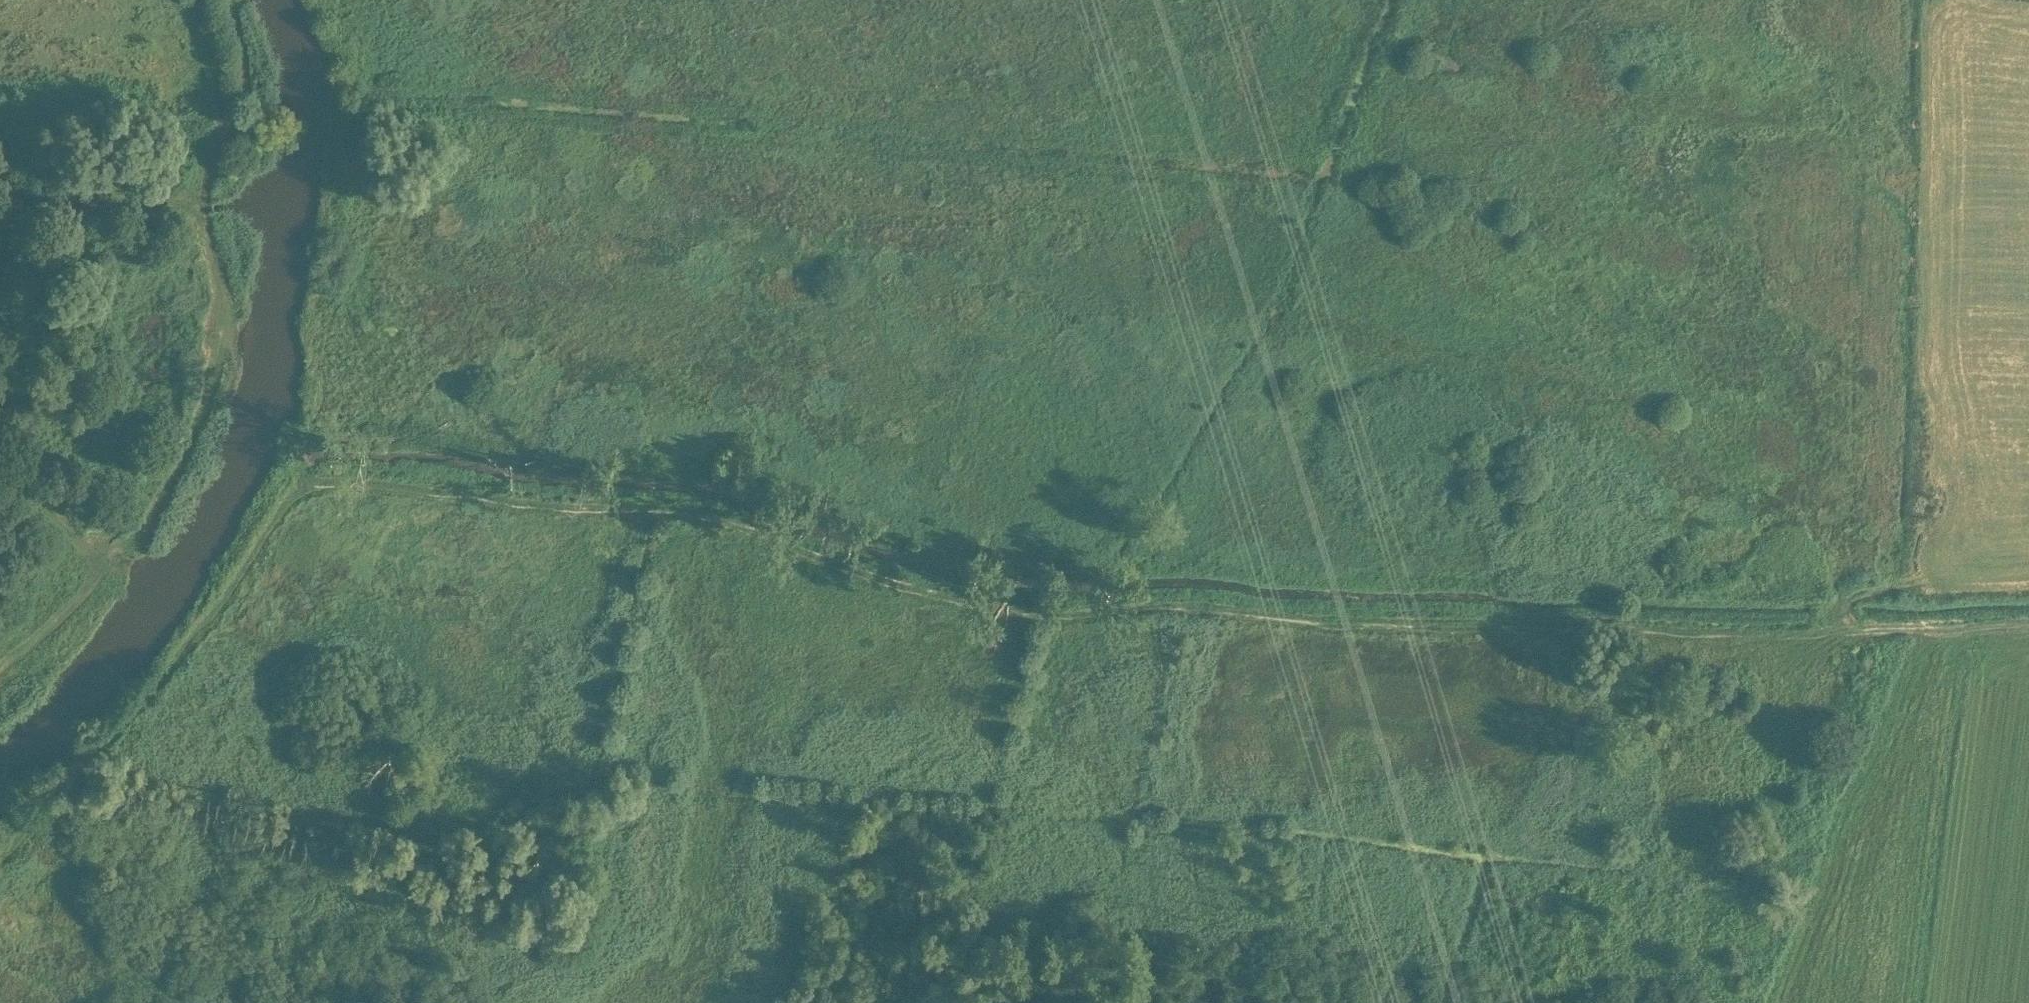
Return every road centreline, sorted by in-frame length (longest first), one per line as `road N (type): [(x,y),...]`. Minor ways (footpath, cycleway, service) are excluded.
road 1 (track): [(2028,619),(1831,629),(1315,617),(1181,606),(1085,617),(1014,614),(853,571),(695,511),(550,507),(333,480),(292,494),(229,596),(0,862)]
road 2 (track): [(199,191),(238,113),(246,79),(229,0)]

